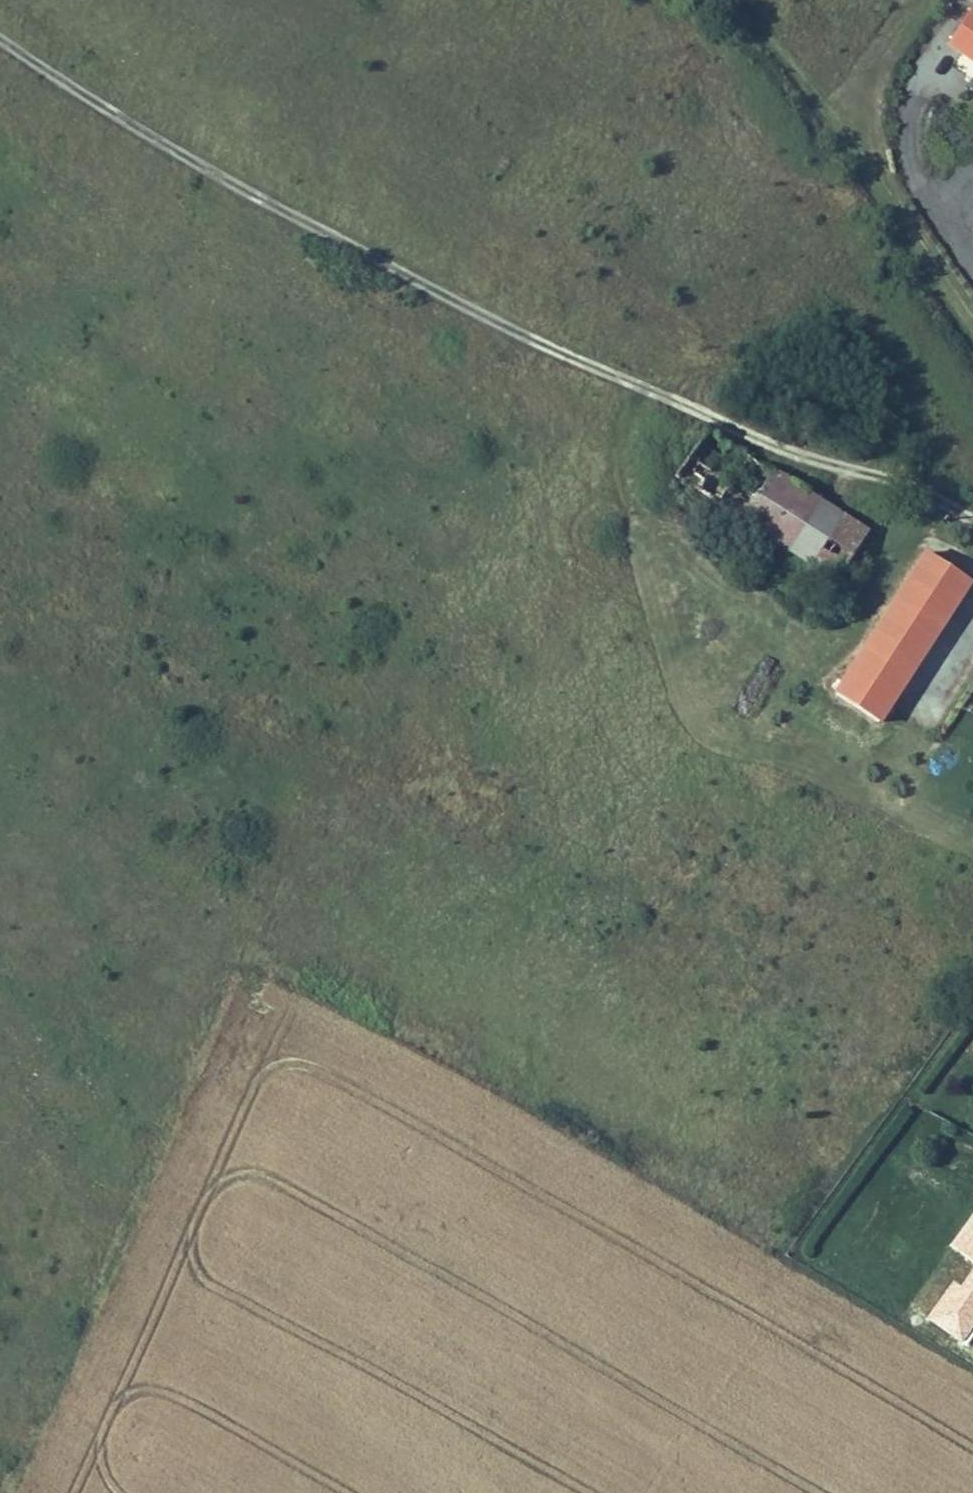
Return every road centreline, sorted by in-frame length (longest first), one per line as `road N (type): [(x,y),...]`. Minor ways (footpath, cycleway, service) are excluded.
road 1 (track): [(731,0),(813,89),(972,318)]

